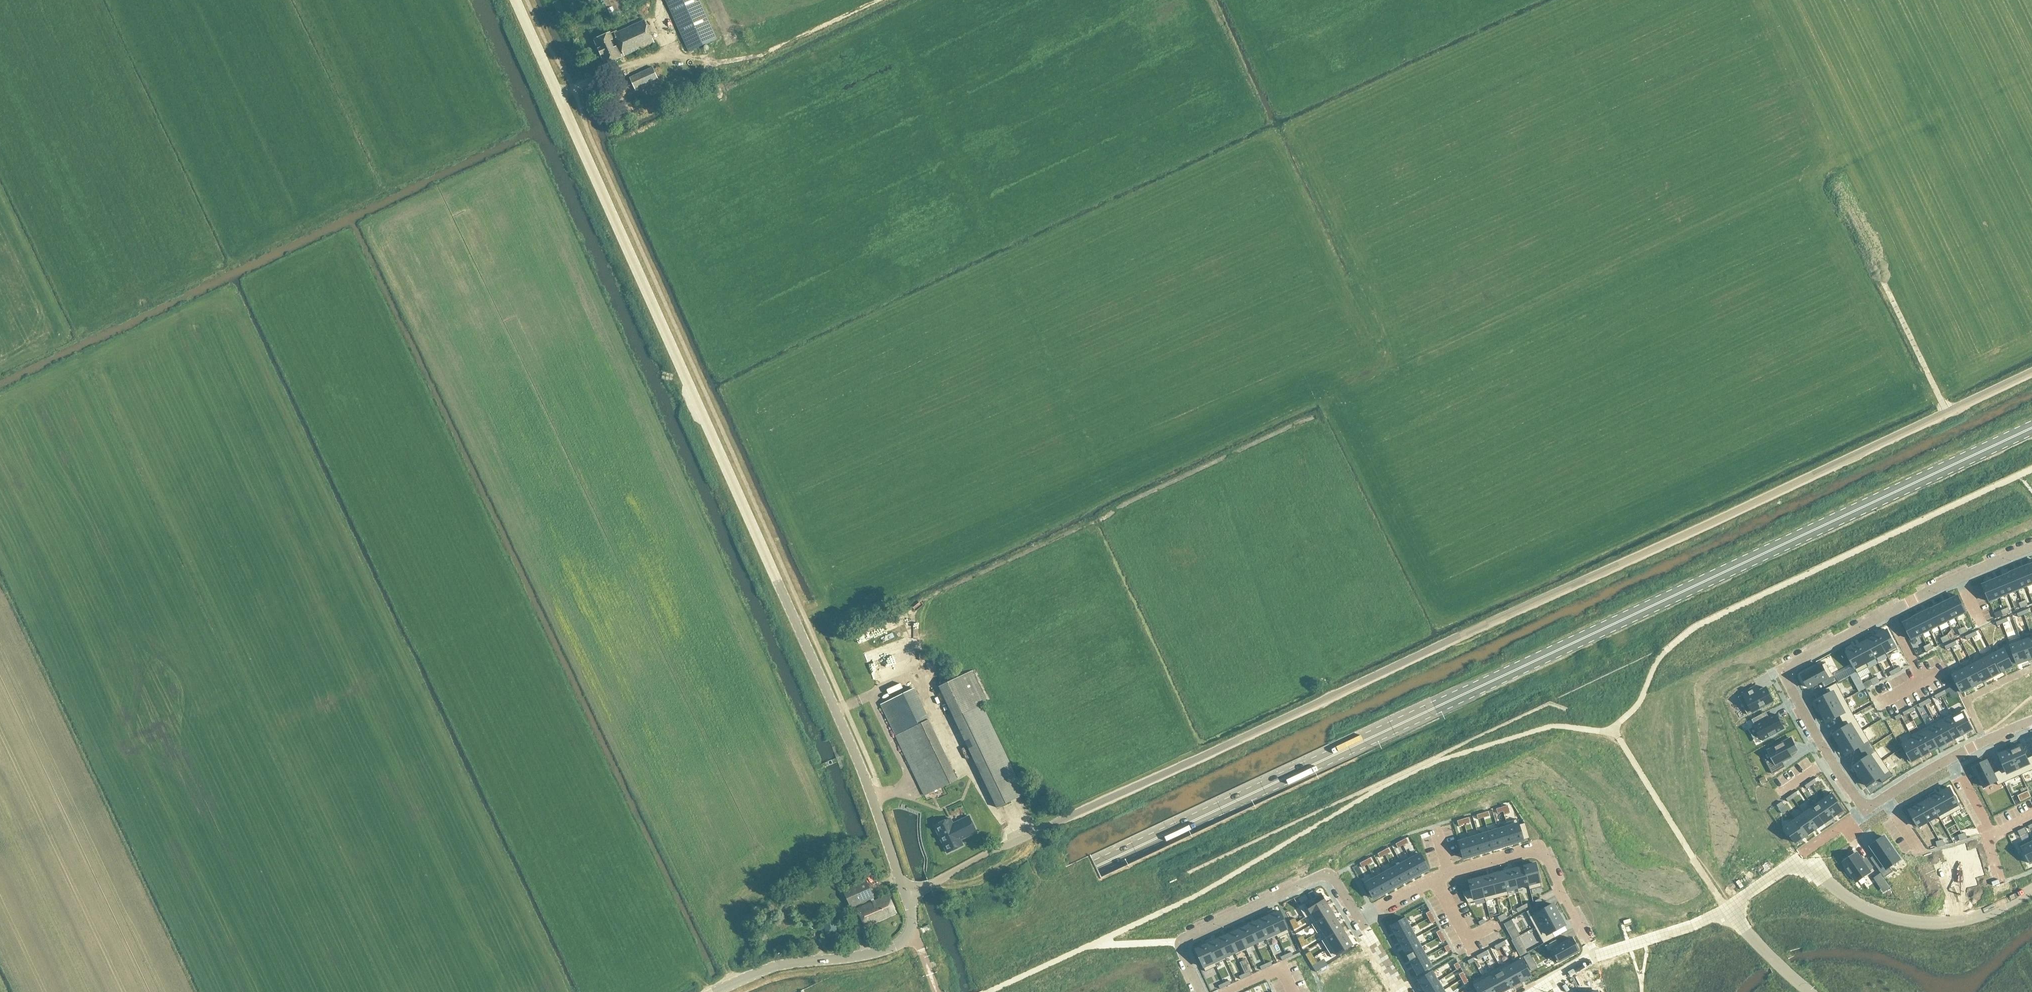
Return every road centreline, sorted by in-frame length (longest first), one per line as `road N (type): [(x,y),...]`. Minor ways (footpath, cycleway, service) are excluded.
road 1 (primary): [(828,991),(2031,428)]
road 2 (unclassified): [(905,893),(2031,372)]
road 3 (tertiary): [(905,893),(807,645),(514,0)]
road 4 (residential): [(1865,811),(1782,670),(2031,548)]
road 5 (residential): [(1532,991),(1593,953),(1541,850),(1435,879),(1358,919)]
road 6 (residential): [(1200,991),(1182,953),(1191,935),(1327,876),(1358,919)]
road 7 (track): [(1833,177),(1947,412)]
road 8 (residential): [(1798,857),(1844,896),(1905,920),(1974,917),(2031,890)]
road 9 (tertiary): [(715,991),(788,963),(892,947),(912,923),(905,893)]
road 10 (residential): [(2031,721),(1865,811)]

